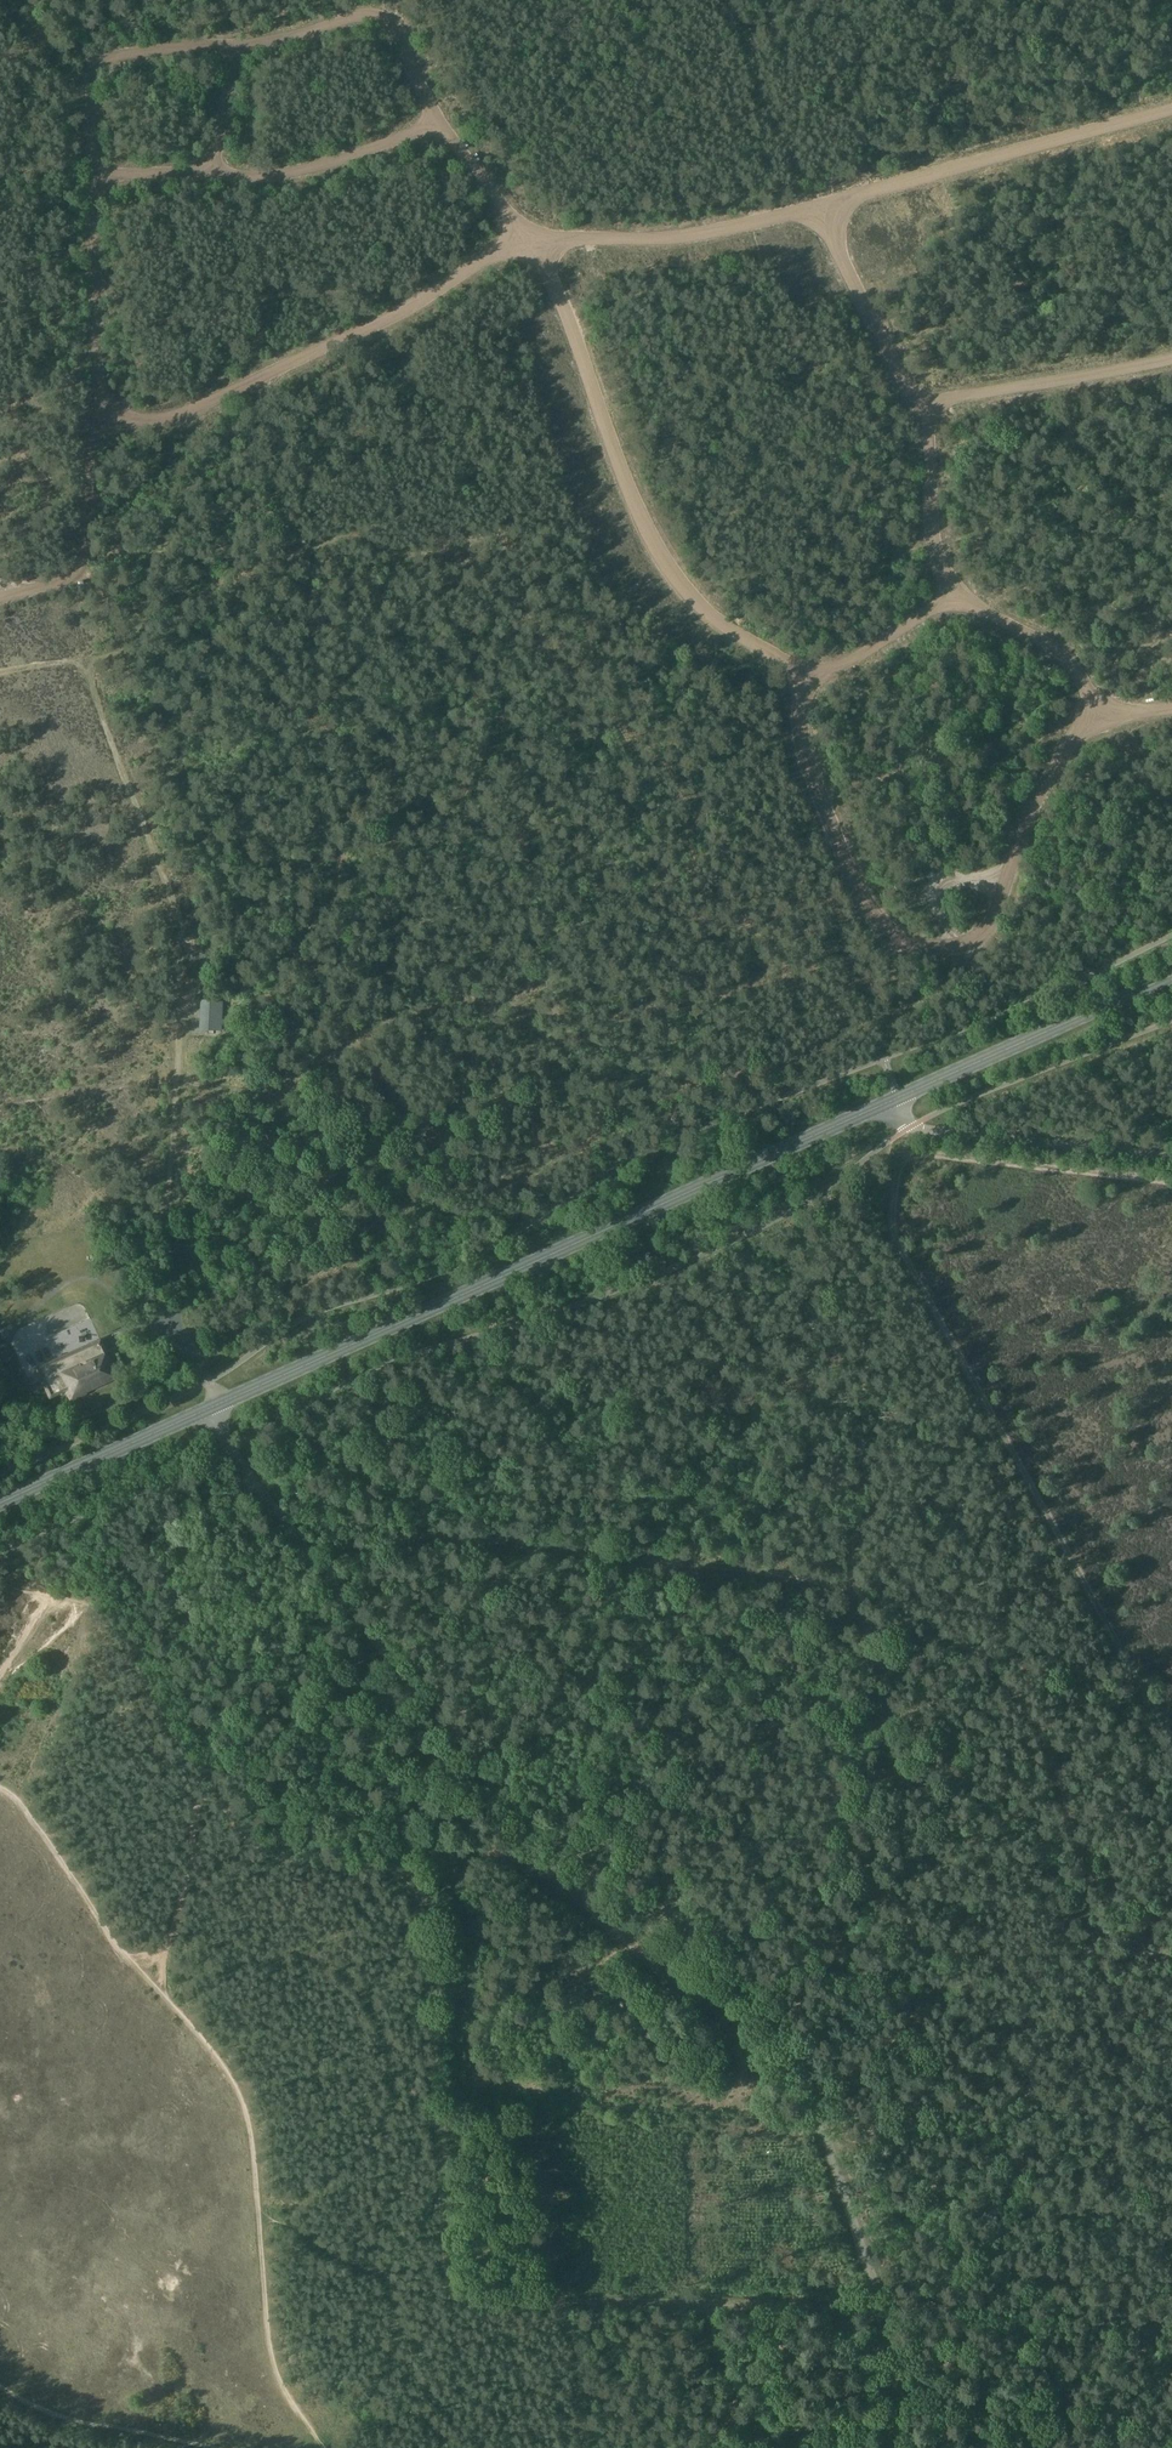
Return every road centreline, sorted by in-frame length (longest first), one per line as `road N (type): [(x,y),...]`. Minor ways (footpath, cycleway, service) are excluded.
road 1 (track): [(177,1082),(267,1089),(368,1031),(443,1004),(522,1004),(595,1017),(711,1000),(782,979),(781,962),(704,889),(684,841),(685,810),(670,768),(577,696),(519,591),(485,571),(464,545),(394,553),(342,536),(204,589),(141,622),(115,651),(84,662)]
road 2 (unclassified): [(900,2447),(886,2319),(810,2085),(786,2037),(757,2005),(503,1804),(230,1451),(213,1407)]
road 3 (track): [(93,74),(128,54),(273,40),(359,15),(393,26),(428,102),(550,278),(660,556),(698,605),(806,674)]
road 4 (track): [(0,1783),(21,1796),(105,1929),(196,2028),(244,2100),(270,2354),(277,2381),(324,2447)]
road 5 (secondary): [(213,1407),(898,1098)]
road 6 (track): [(173,1261),(168,1201),(184,958),(174,906),(84,662),(0,671)]
road 7 (track): [(782,979),(803,983),(826,1001),(840,1019),(837,1029),(771,1064),(647,1102),(511,1183),(479,1183),(463,1172),(355,1039)]
road 8 (track): [(1171,109),(689,235),(530,240)]
road 9 (track): [(1099,716),(1066,658),(980,611),(942,575),(915,403),(818,206)]
road 10 (track): [(0,600),(70,578),(87,548),(99,401),(93,74)]
road 11 (track): [(315,1562),(372,1543),(440,1536),(747,1570),(849,1593)]
road 12 (track): [(1093,1951),(1090,1870),(1045,1742),(1008,1684),(961,1645),(867,1623),(849,1607),(849,1593)]
road 13 (track): [(99,417),(157,420),(193,411),(394,316),(530,240)]
road 14 (track): [(849,1593),(889,1141)]
road 15 (track): [(1093,1951),(899,1950),(712,1929),(665,1933)]
road 16 (track): [(949,948),(980,941),(990,929),(1017,836),(1081,731),(1099,716),(1171,707)]
road 17 (track): [(93,175),(276,176),(439,118)]
road 18 (secondary): [(898,1098),(1171,975)]
road 19 (track): [(806,674),(799,719),(809,771),(868,909),(900,940)]
road 20 (unclassified): [(912,1126),(1171,1158)]
road 21 (track): [(1171,358),(915,403)]
road 22 (secondary): [(0,1503),(213,1407)]
road 23 (track): [(0,2389),(61,2417),(216,2447)]
road 24 (track): [(177,1079),(0,1105)]
road 25 (track): [(210,172),(231,45)]
road 26 (track): [(955,592),(854,659)]

